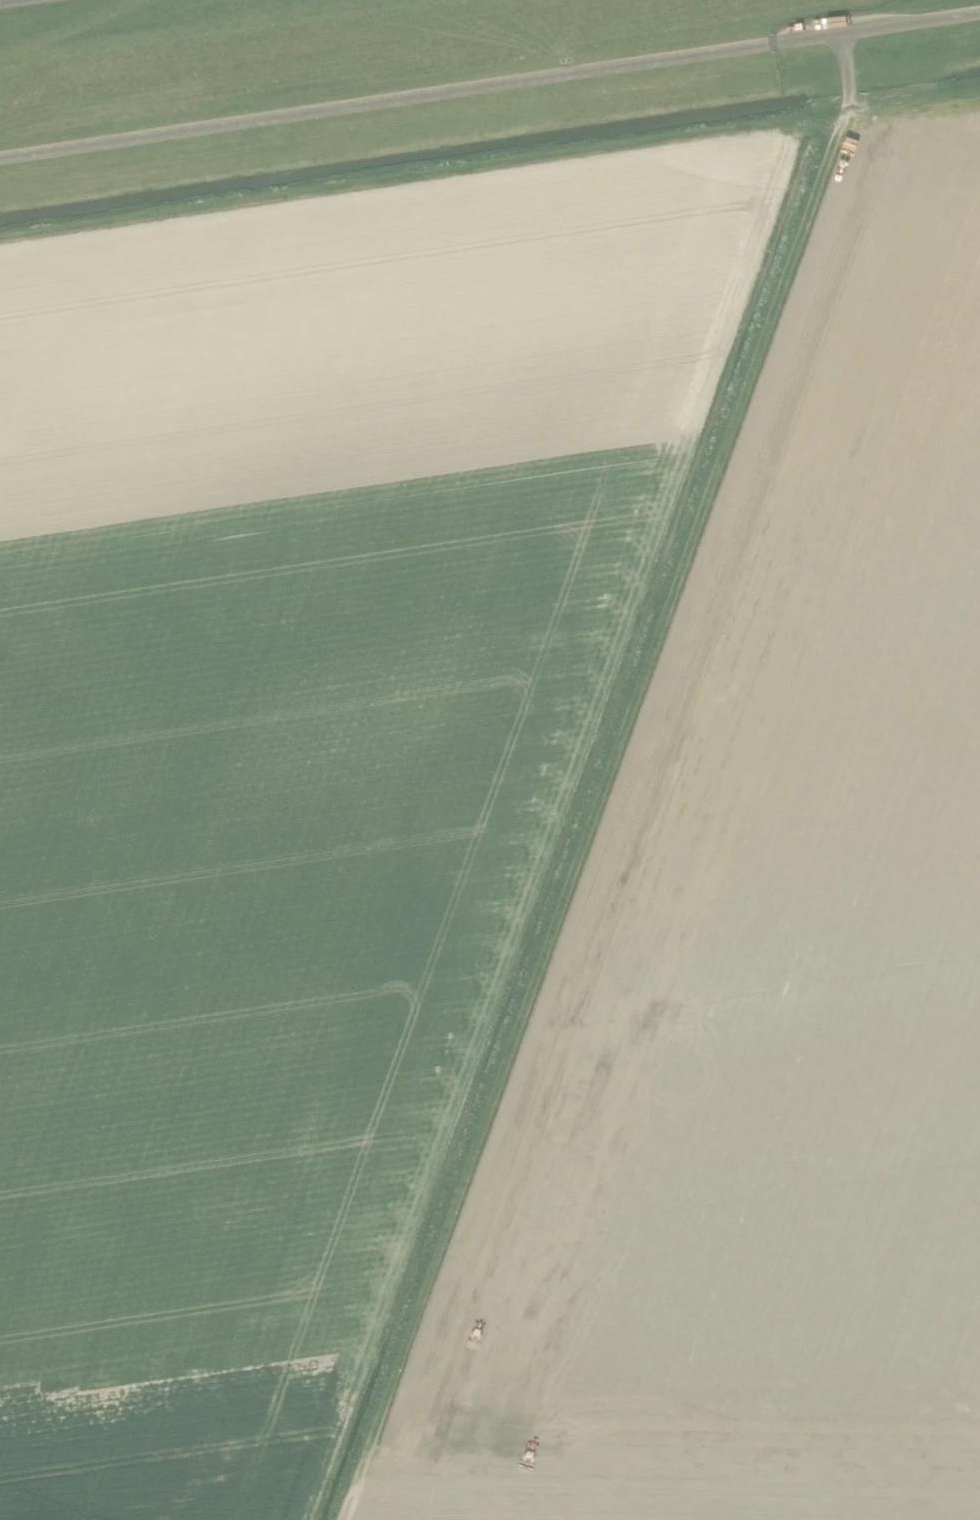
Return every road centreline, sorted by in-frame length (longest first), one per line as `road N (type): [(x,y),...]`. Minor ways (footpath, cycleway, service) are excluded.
road 1 (track): [(338,1519),(715,450),(845,116),(841,31)]
road 2 (track): [(0,57),(121,0)]

